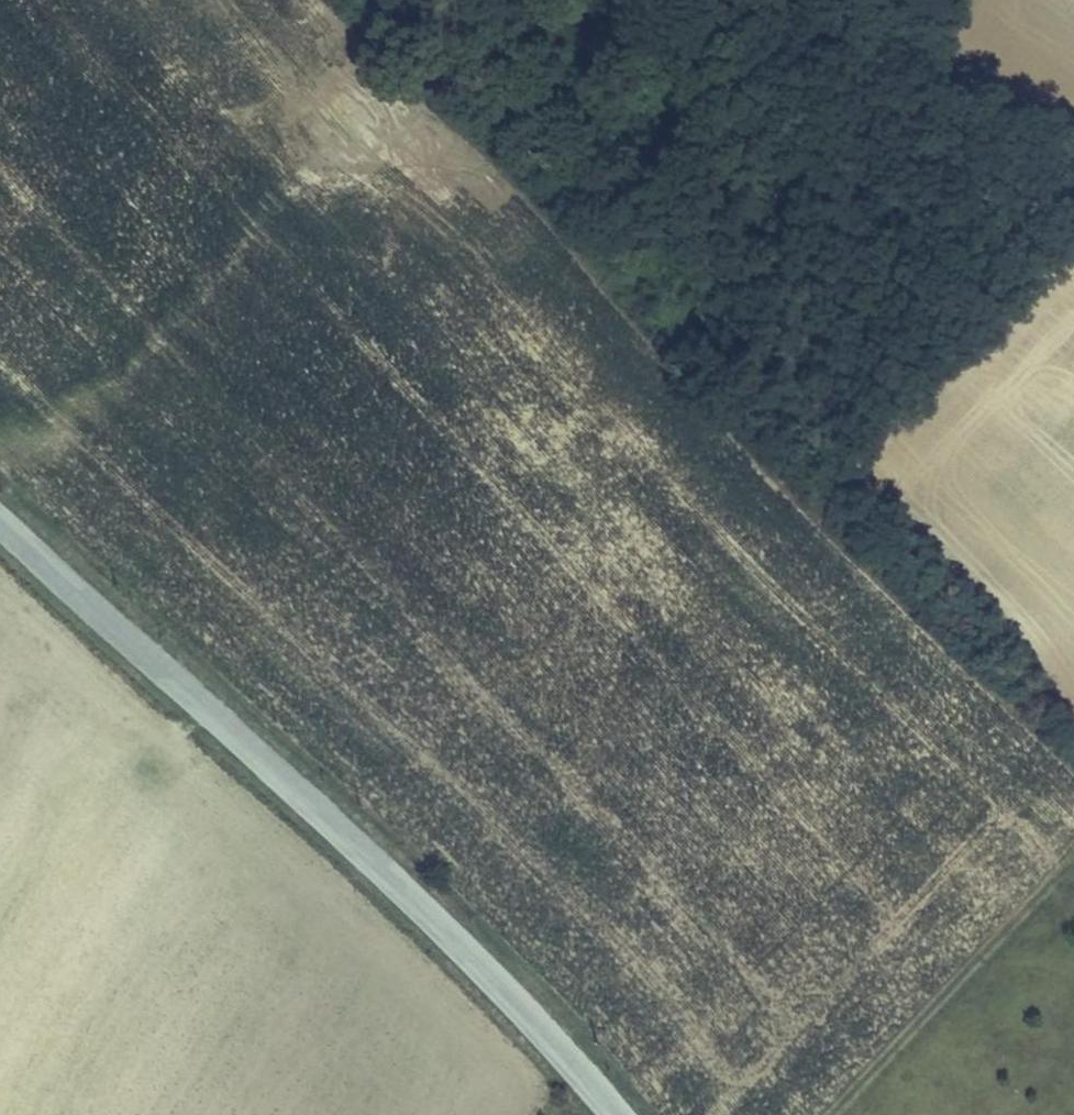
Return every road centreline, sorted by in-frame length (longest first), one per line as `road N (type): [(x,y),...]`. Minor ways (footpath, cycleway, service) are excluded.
road 1 (tertiary): [(0,517),(424,908),(621,1114)]

